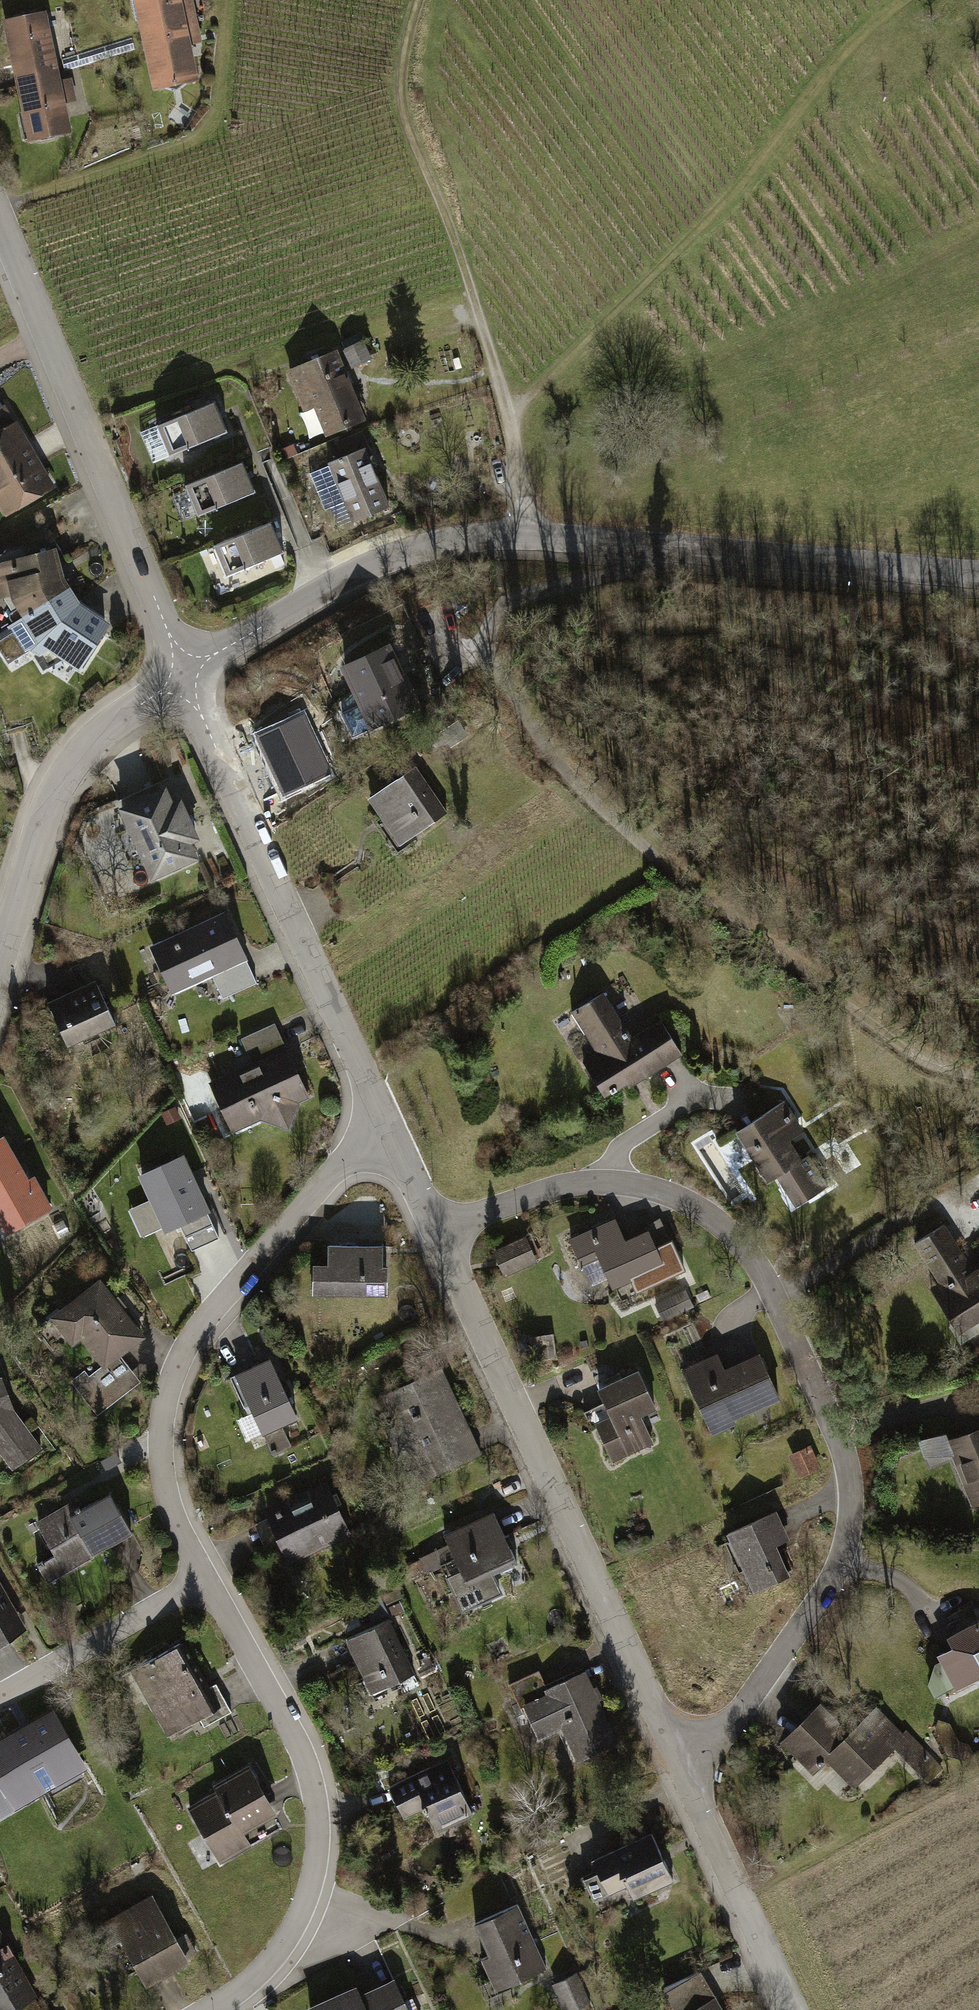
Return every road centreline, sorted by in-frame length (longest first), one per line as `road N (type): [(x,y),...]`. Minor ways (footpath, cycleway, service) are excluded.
road 1 (residential): [(438,1234),(554,1187),(617,1183),(723,1217),(779,1285),(840,1435),(852,1512),(804,1637),(683,1774)]
road 2 (residential): [(180,677),(389,559),(496,535),(978,576)]
road 3 (track): [(509,690),(577,783),(730,921),(927,1064),(978,1077)]
road 4 (residential): [(683,1774),(438,1234)]
road 5 (track): [(508,414),(755,181),(876,36),(917,0)]
road 6 (track): [(418,0),(402,103),(451,228),(508,414),(523,534)]
road 7 (residential): [(180,677),(17,237),(0,164)]
road 8 (residential): [(211,1575),(162,1475),(161,1418),(180,1359),(266,1249),(385,1122)]
road 9 (residential): [(215,2009),(259,1983),(293,1947),(314,1900),(322,1839),(312,1768),(211,1575)]
road 10 (residential): [(385,1122),(180,677)]
road 11 (residential): [(0,970),(55,796),(80,755),(180,677)]
road 12 (residential): [(796,2009),(683,1774)]
road 13 (residential): [(0,1694),(211,1575)]
road 14 (residential): [(438,1234),(385,1122)]

